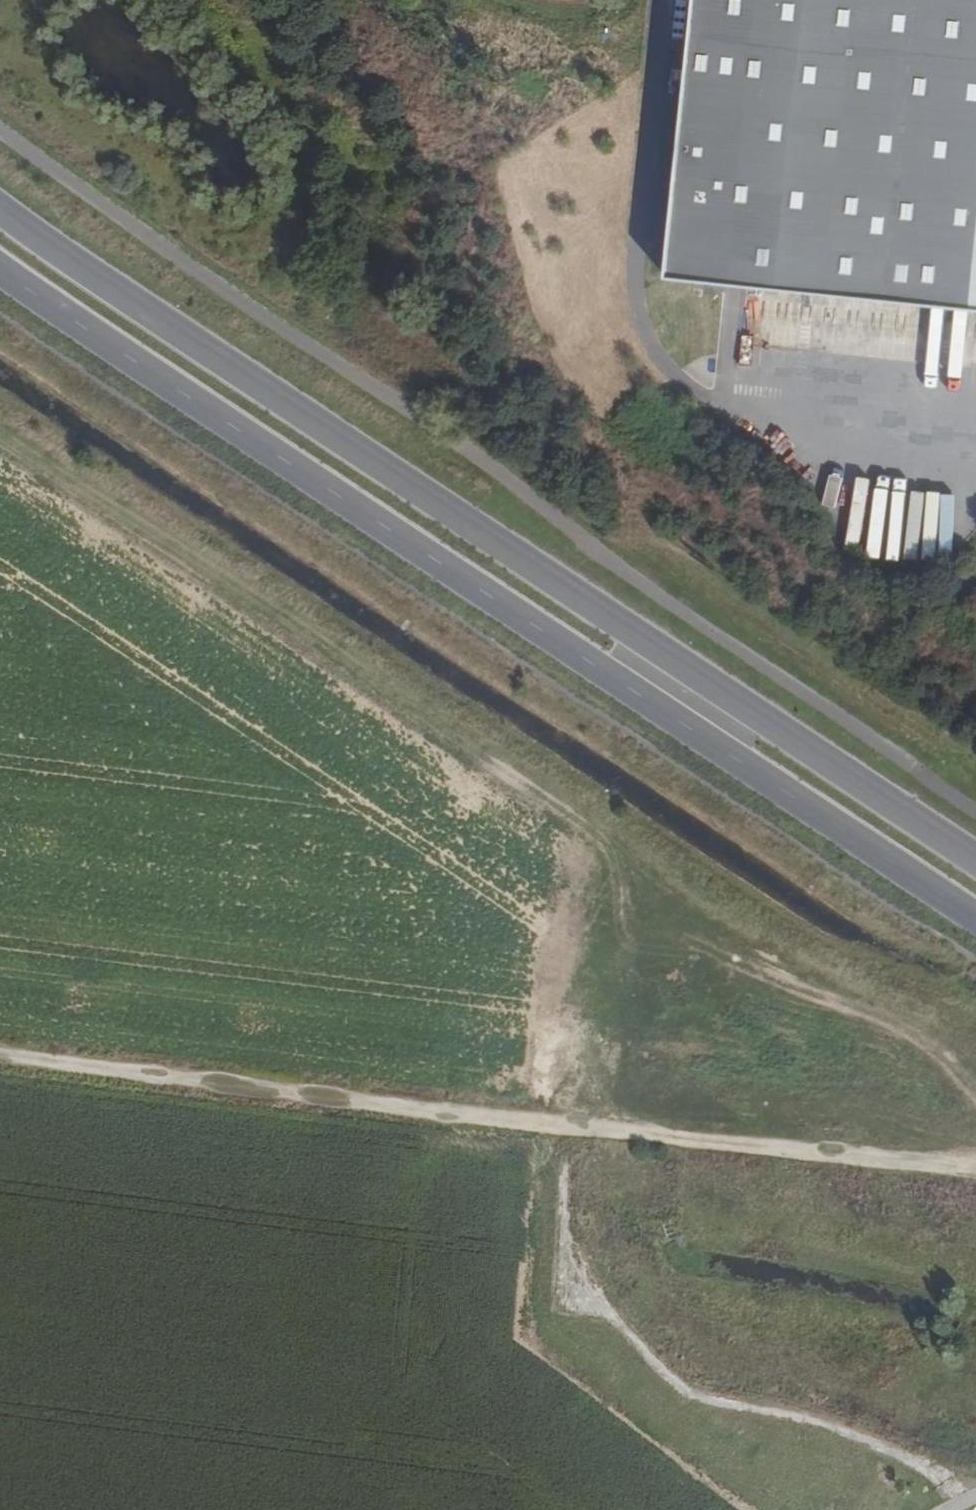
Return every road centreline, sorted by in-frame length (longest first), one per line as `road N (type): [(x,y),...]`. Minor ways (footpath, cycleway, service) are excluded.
road 1 (primary): [(0,266),(975,915)]
road 2 (primary): [(975,851),(0,208)]
road 3 (track): [(0,1058),(975,1173)]
road 4 (track): [(662,0),(634,287),(655,345),(715,398)]

